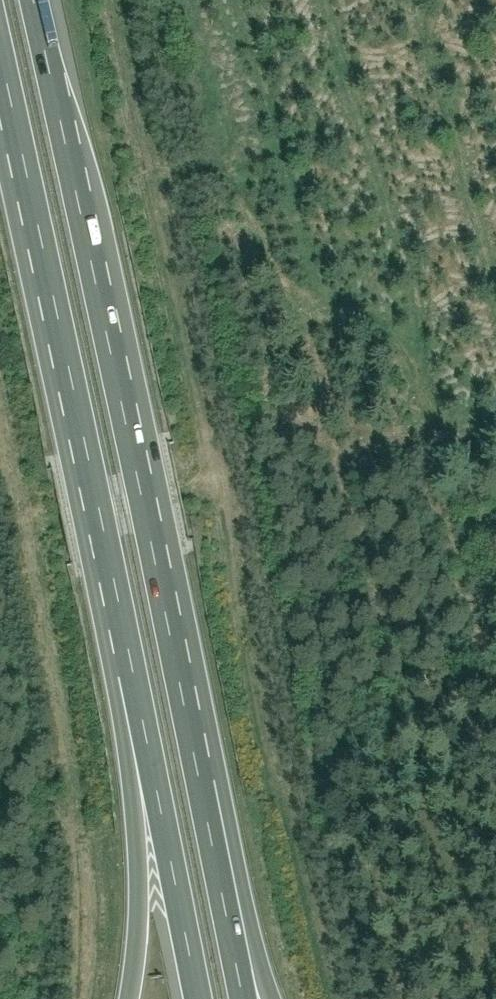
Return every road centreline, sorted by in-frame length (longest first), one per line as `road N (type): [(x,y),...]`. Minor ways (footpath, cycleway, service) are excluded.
road 1 (motorway): [(192,731),(32,0)]
road 2 (motorway): [(0,55),(116,595)]
road 3 (motorway): [(116,595),(197,998)]
road 4 (motorway): [(116,595),(109,657),(139,837),(134,998)]
road 5 (motorway): [(274,998),(219,759),(192,731)]
road 6 (motorway): [(245,998),(192,731)]

